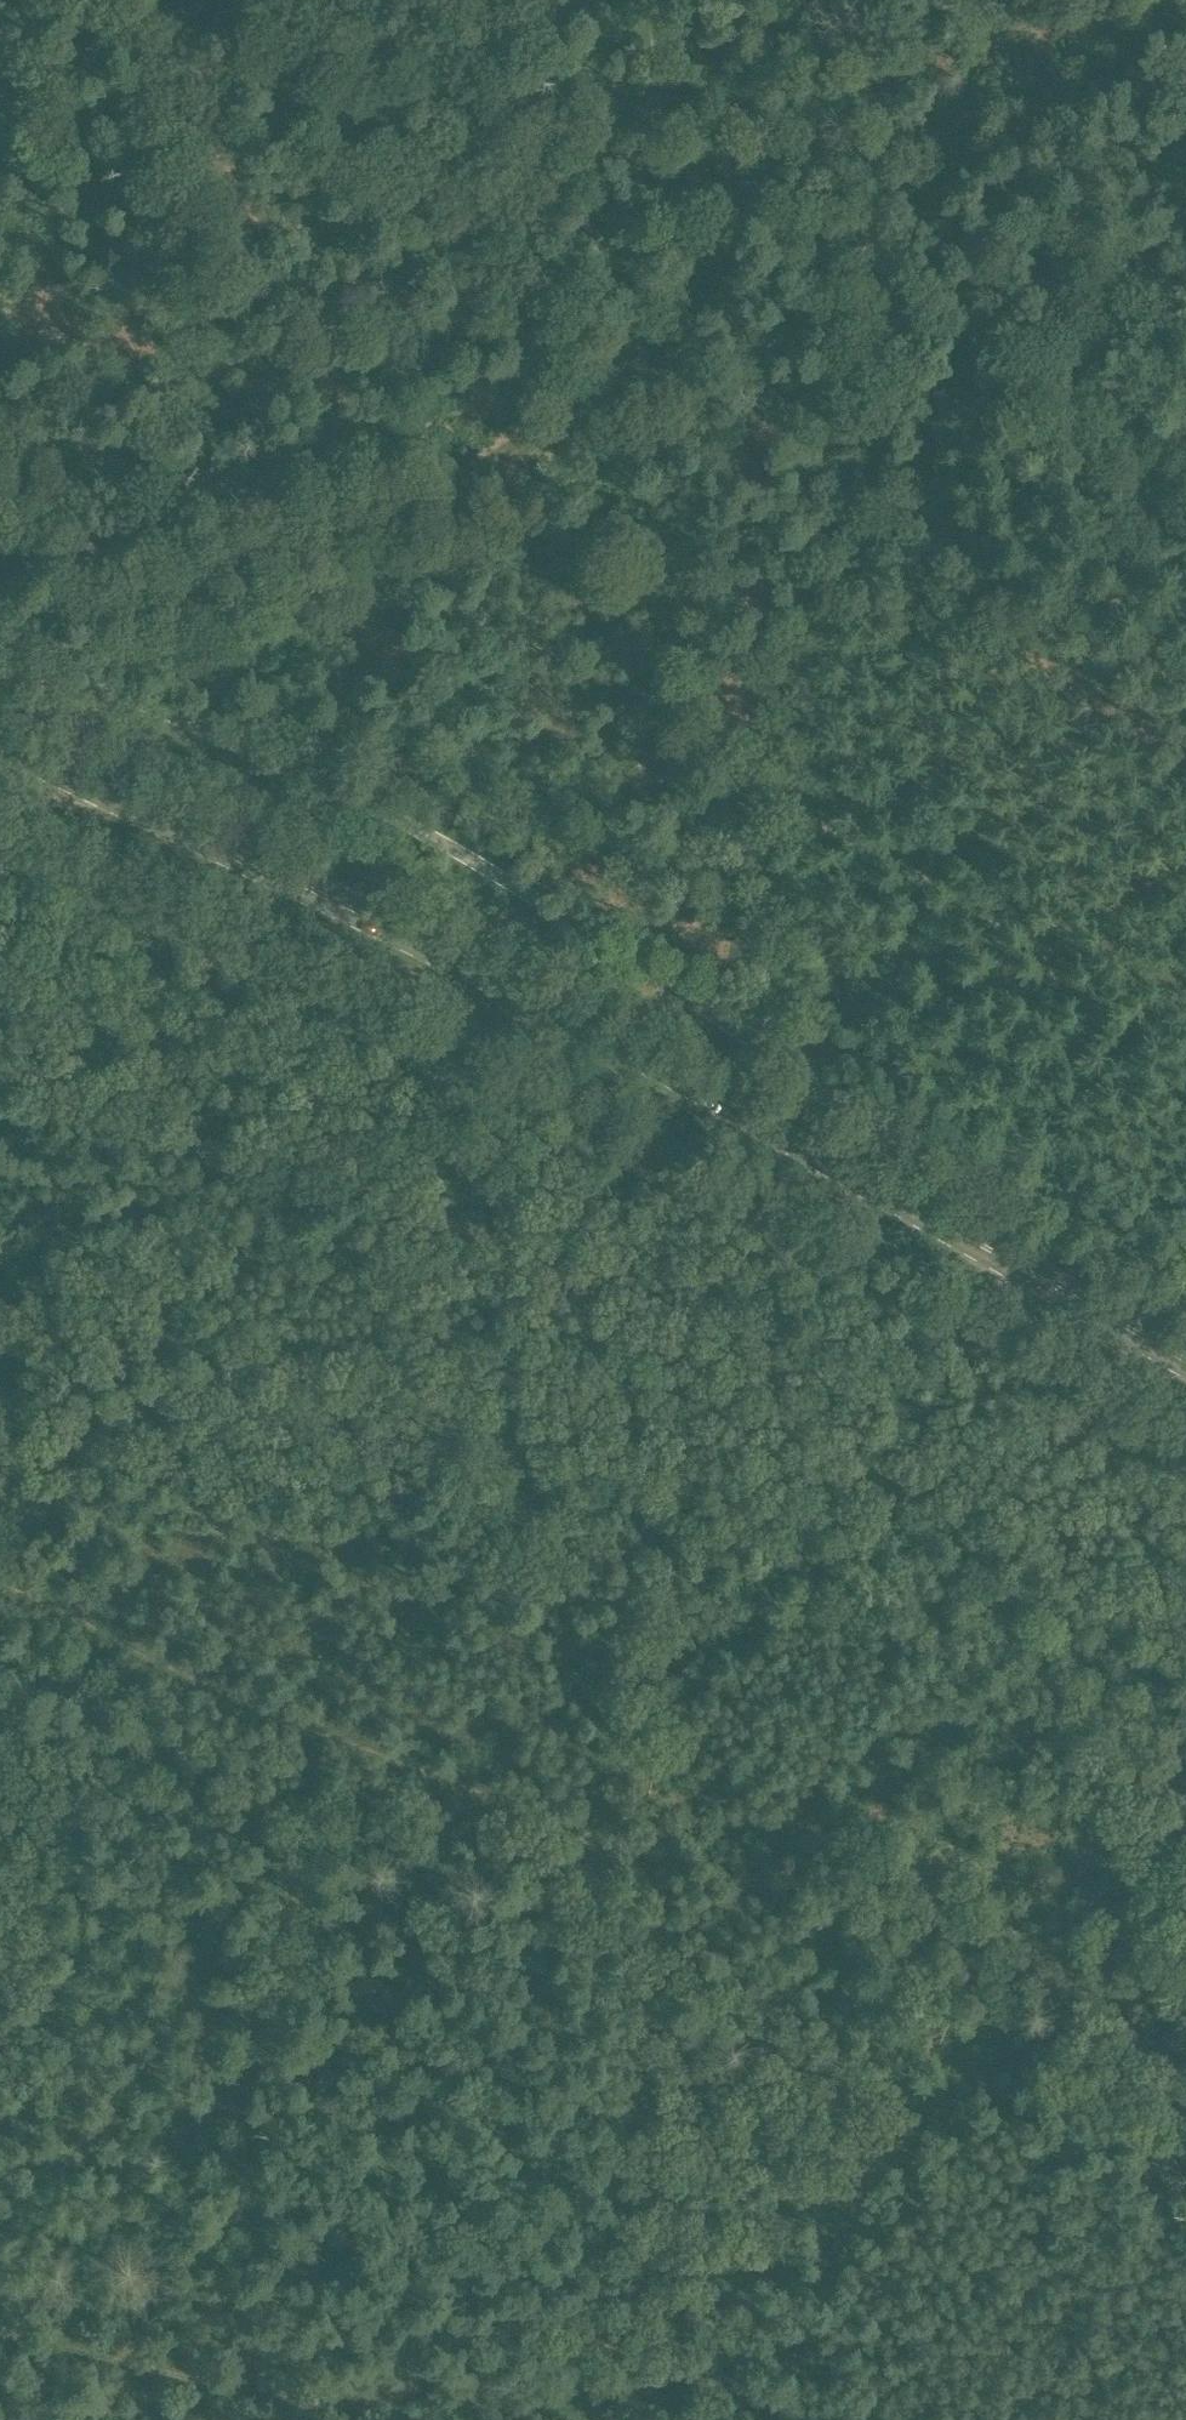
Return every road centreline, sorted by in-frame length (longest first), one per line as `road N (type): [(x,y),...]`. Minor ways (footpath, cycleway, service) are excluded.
road 1 (primary): [(1185,1372),(663,1082),(0,753)]
road 2 (track): [(1185,744),(1008,604),(948,499),(938,343),(1026,150),(1058,0)]
road 3 (track): [(657,249),(634,312),(574,402),(498,461),(230,563),(0,637)]
road 4 (track): [(646,0),(672,148),(657,249)]

